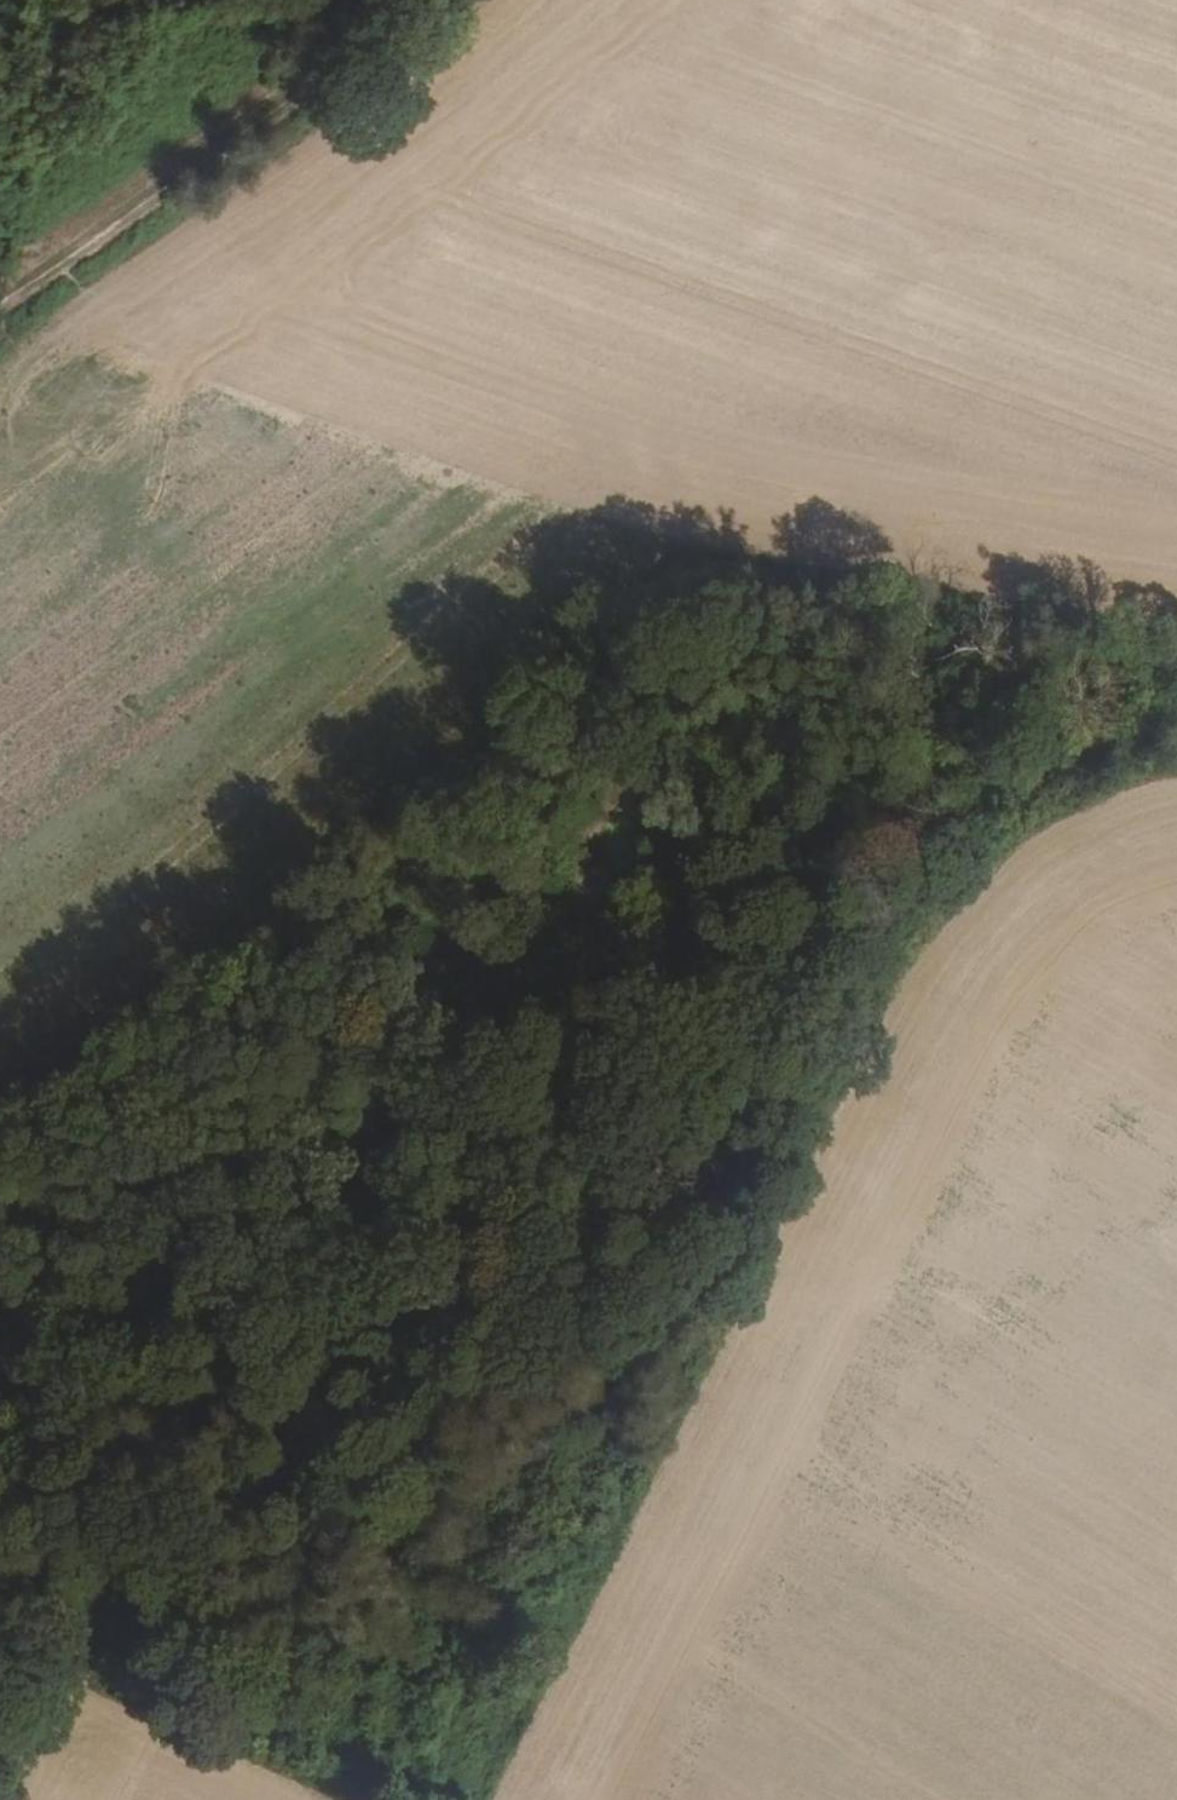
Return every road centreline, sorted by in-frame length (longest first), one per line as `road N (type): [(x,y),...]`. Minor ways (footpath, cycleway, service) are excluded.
road 1 (track): [(0,321),(401,0)]

